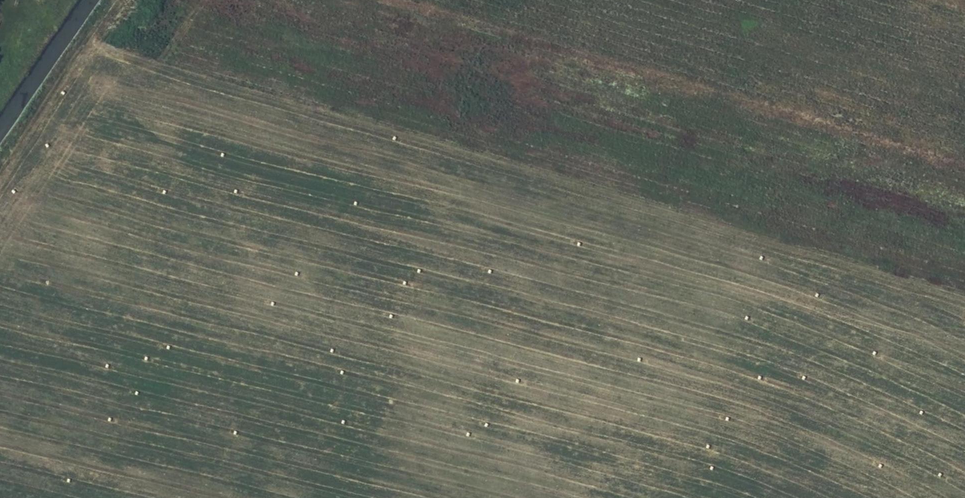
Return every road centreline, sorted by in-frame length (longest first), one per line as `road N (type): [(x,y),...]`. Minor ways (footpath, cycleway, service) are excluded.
road 1 (track): [(0,172),(117,0)]

